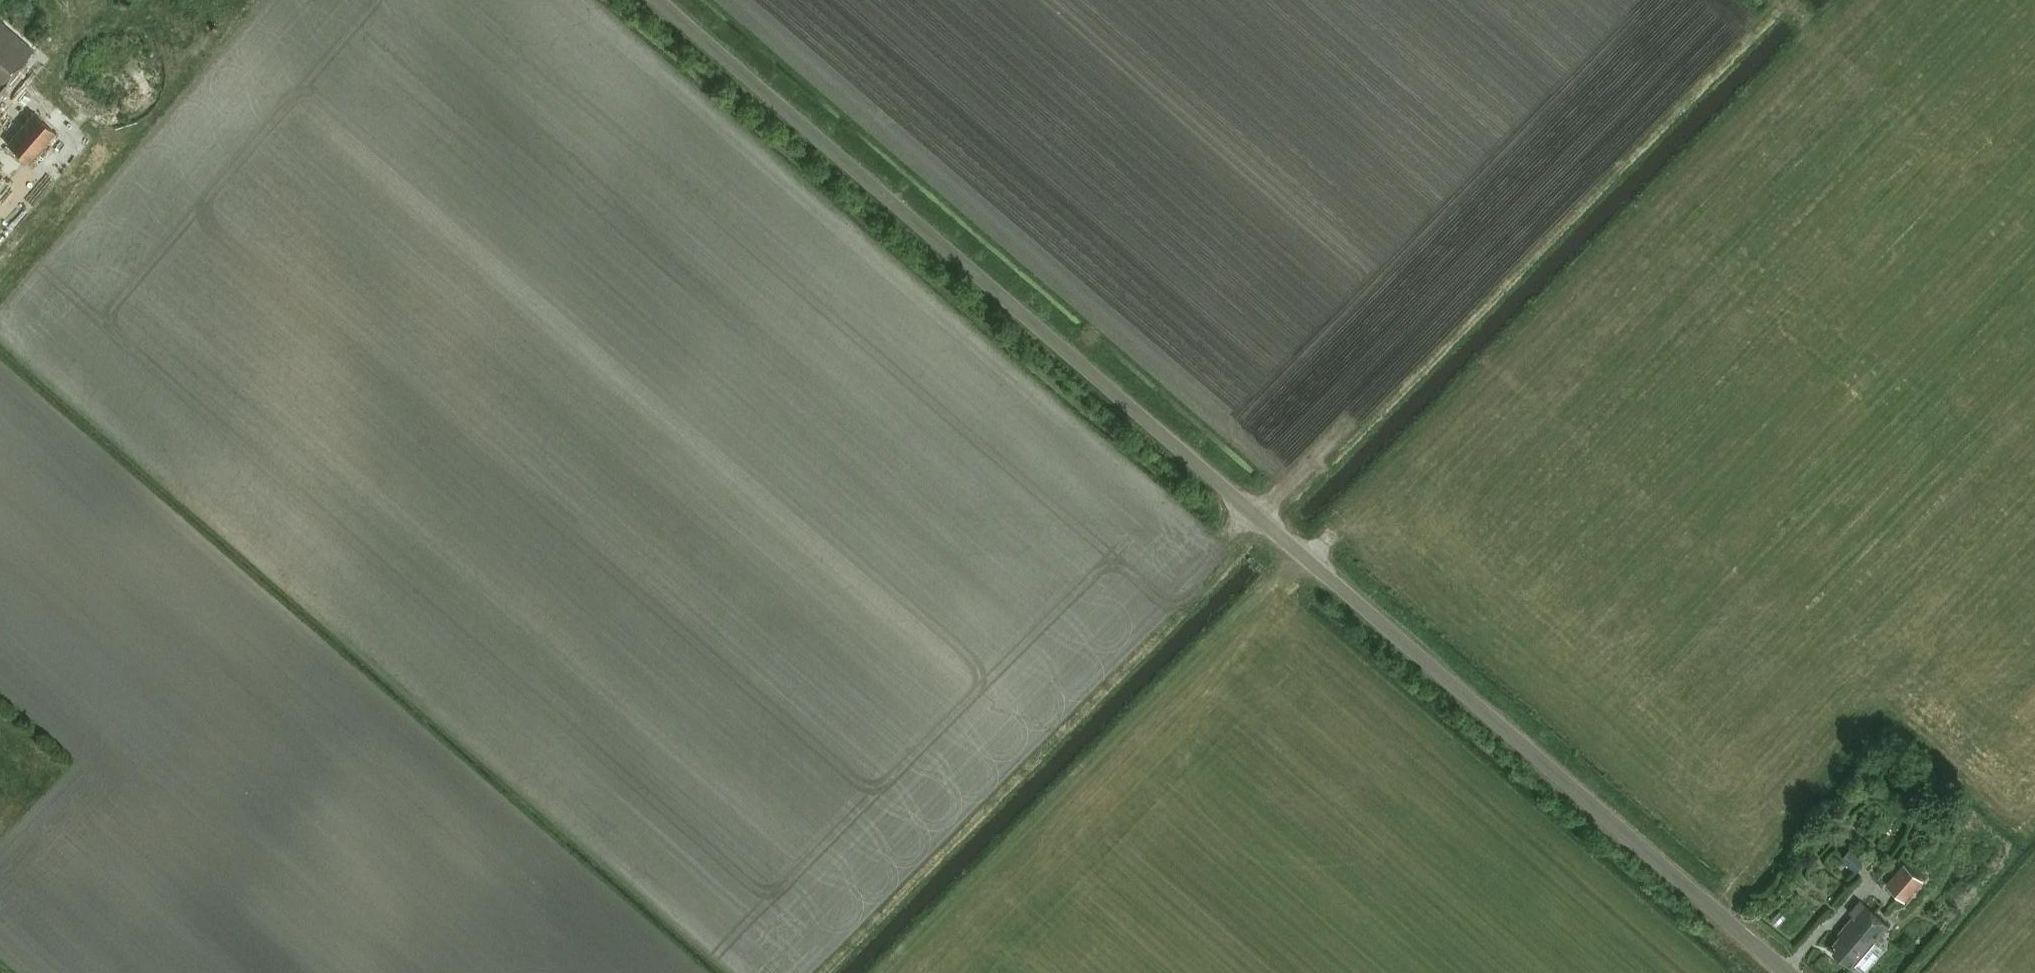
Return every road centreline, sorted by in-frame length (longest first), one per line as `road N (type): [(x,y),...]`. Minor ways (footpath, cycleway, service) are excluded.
road 1 (unclassified): [(1787,972),(658,0)]

